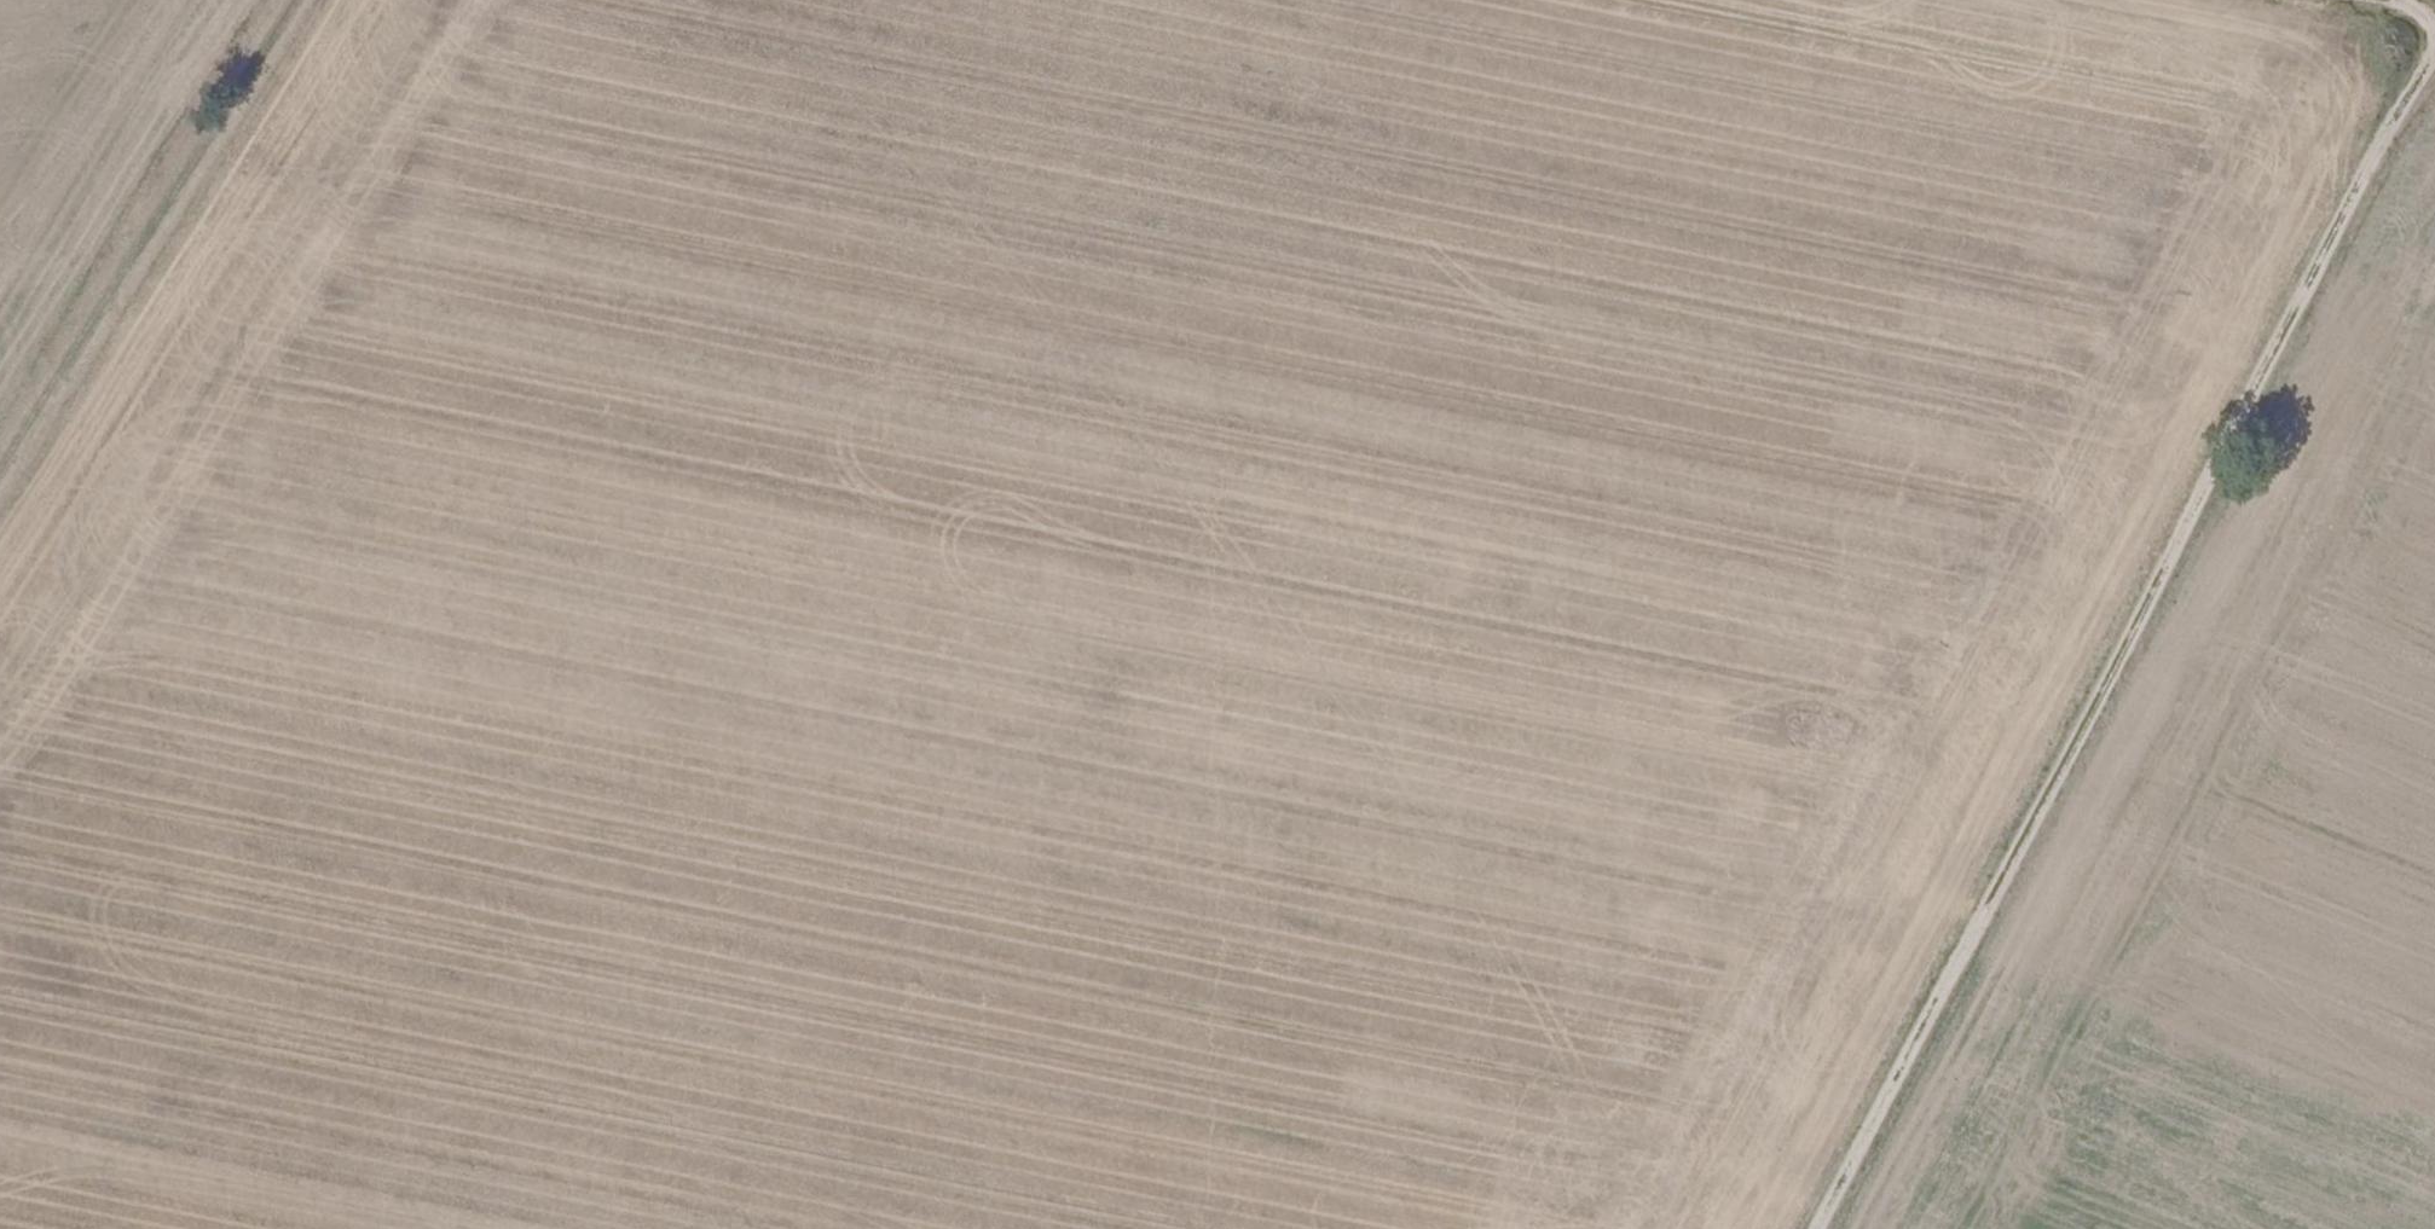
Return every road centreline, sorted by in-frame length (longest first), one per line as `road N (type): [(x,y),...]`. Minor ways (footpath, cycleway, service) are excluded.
road 1 (track): [(2434,30),(2362,130),(2102,667),(1802,1228)]
road 2 (track): [(0,458),(279,0)]
road 3 (track): [(2434,21),(2308,0)]

